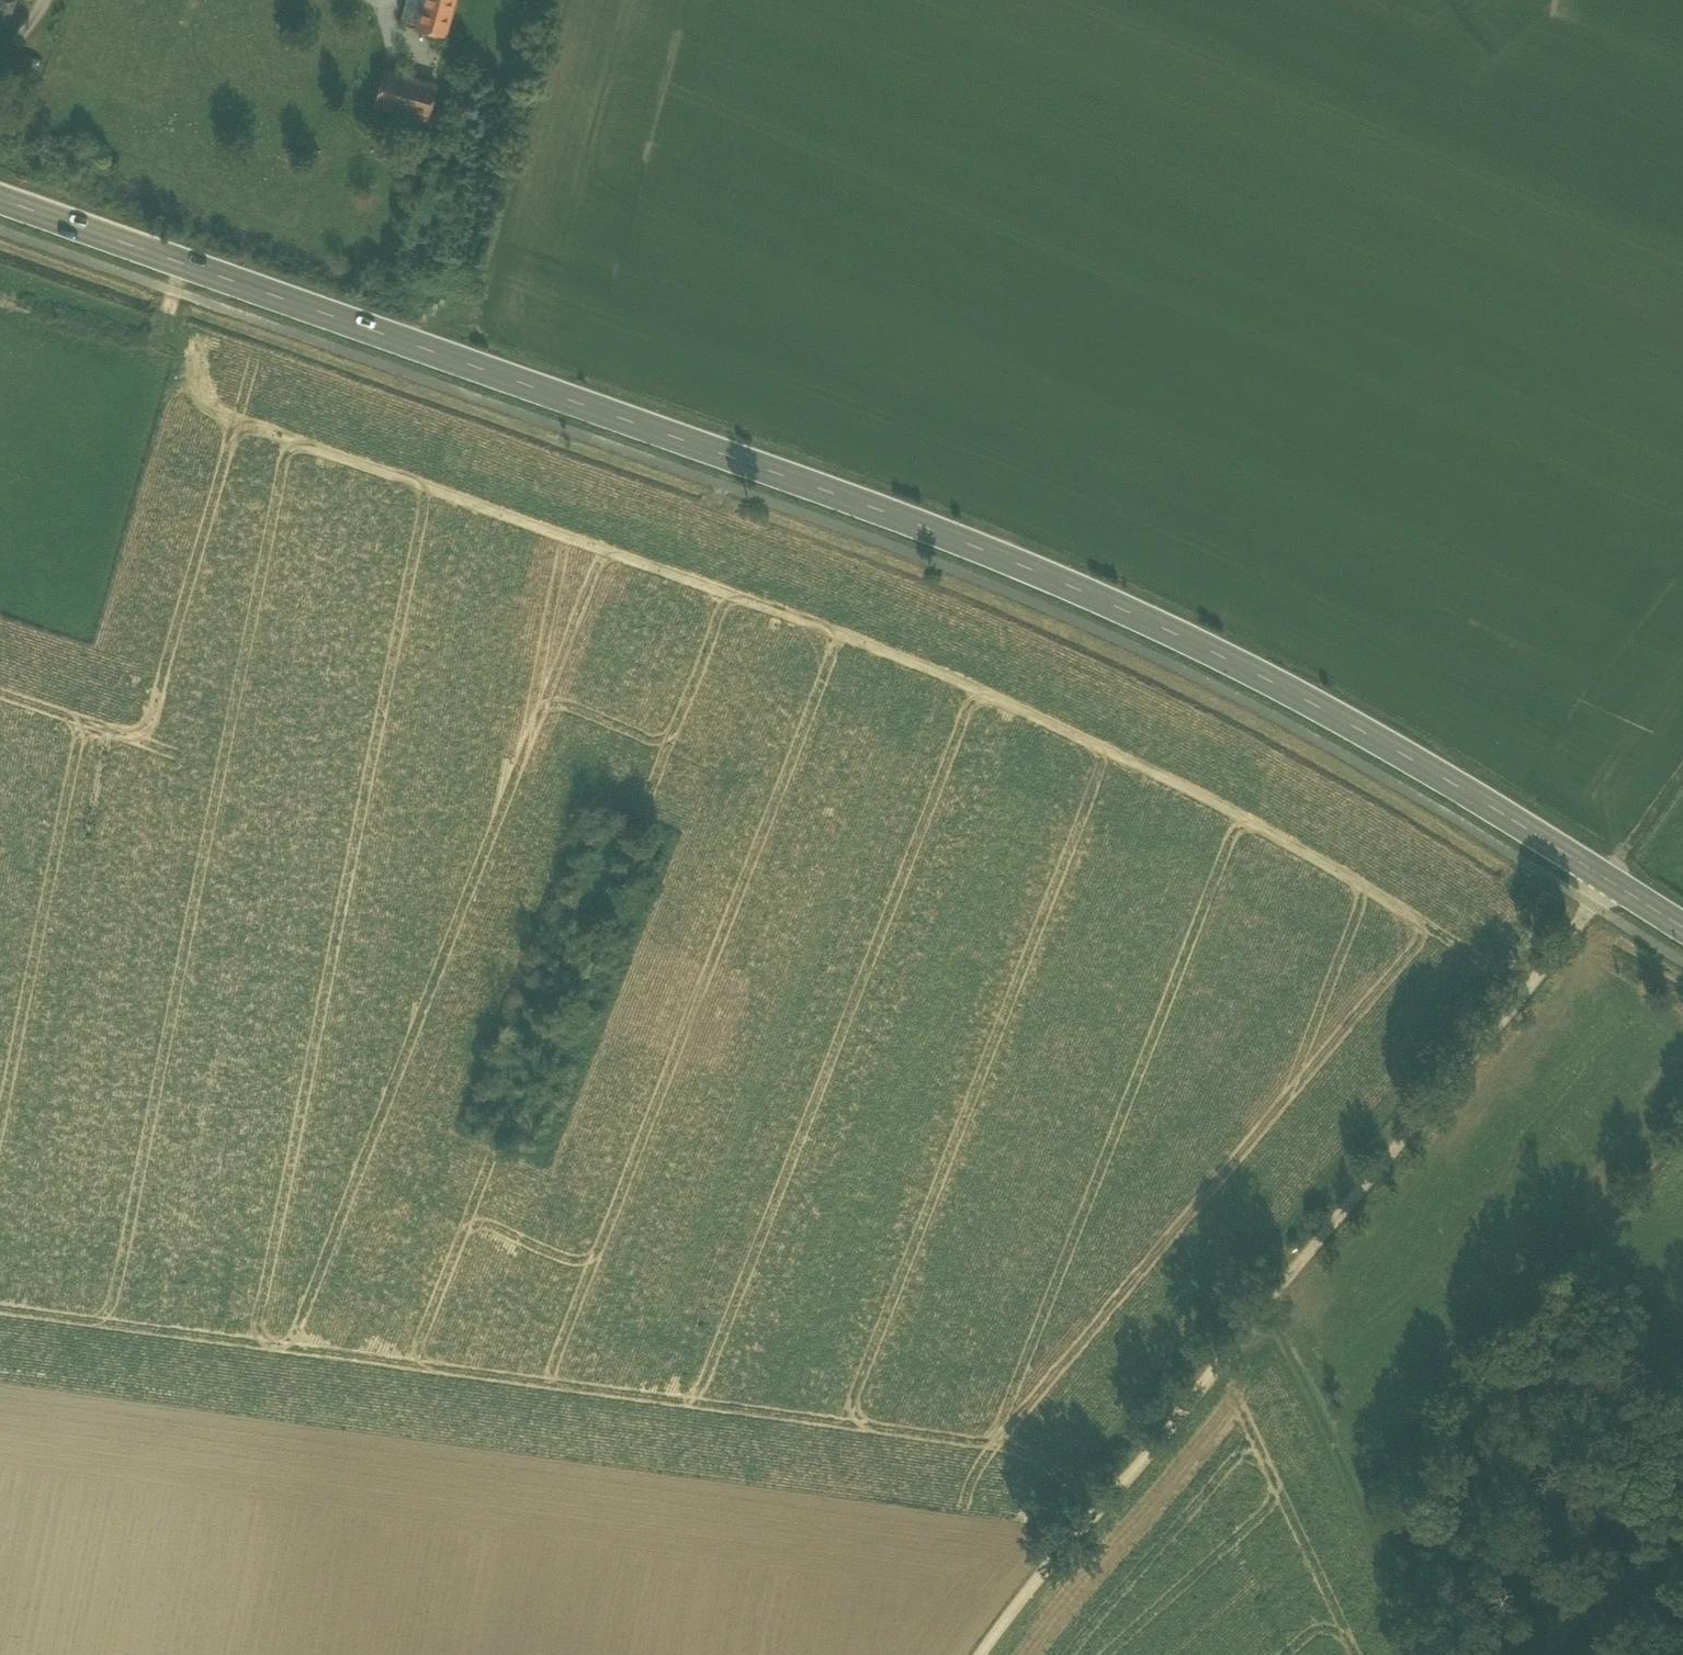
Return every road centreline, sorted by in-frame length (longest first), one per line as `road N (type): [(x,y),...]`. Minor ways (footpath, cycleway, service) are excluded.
road 1 (tertiary): [(1607,877),(1232,660),(1034,570),(0,199)]
road 2 (unclassified): [(977,1654),(1607,877)]
road 3 (track): [(1268,1288),(1447,1654)]
road 4 (track): [(1533,0),(1682,65)]
road 5 (track): [(1682,776),(1607,877)]

